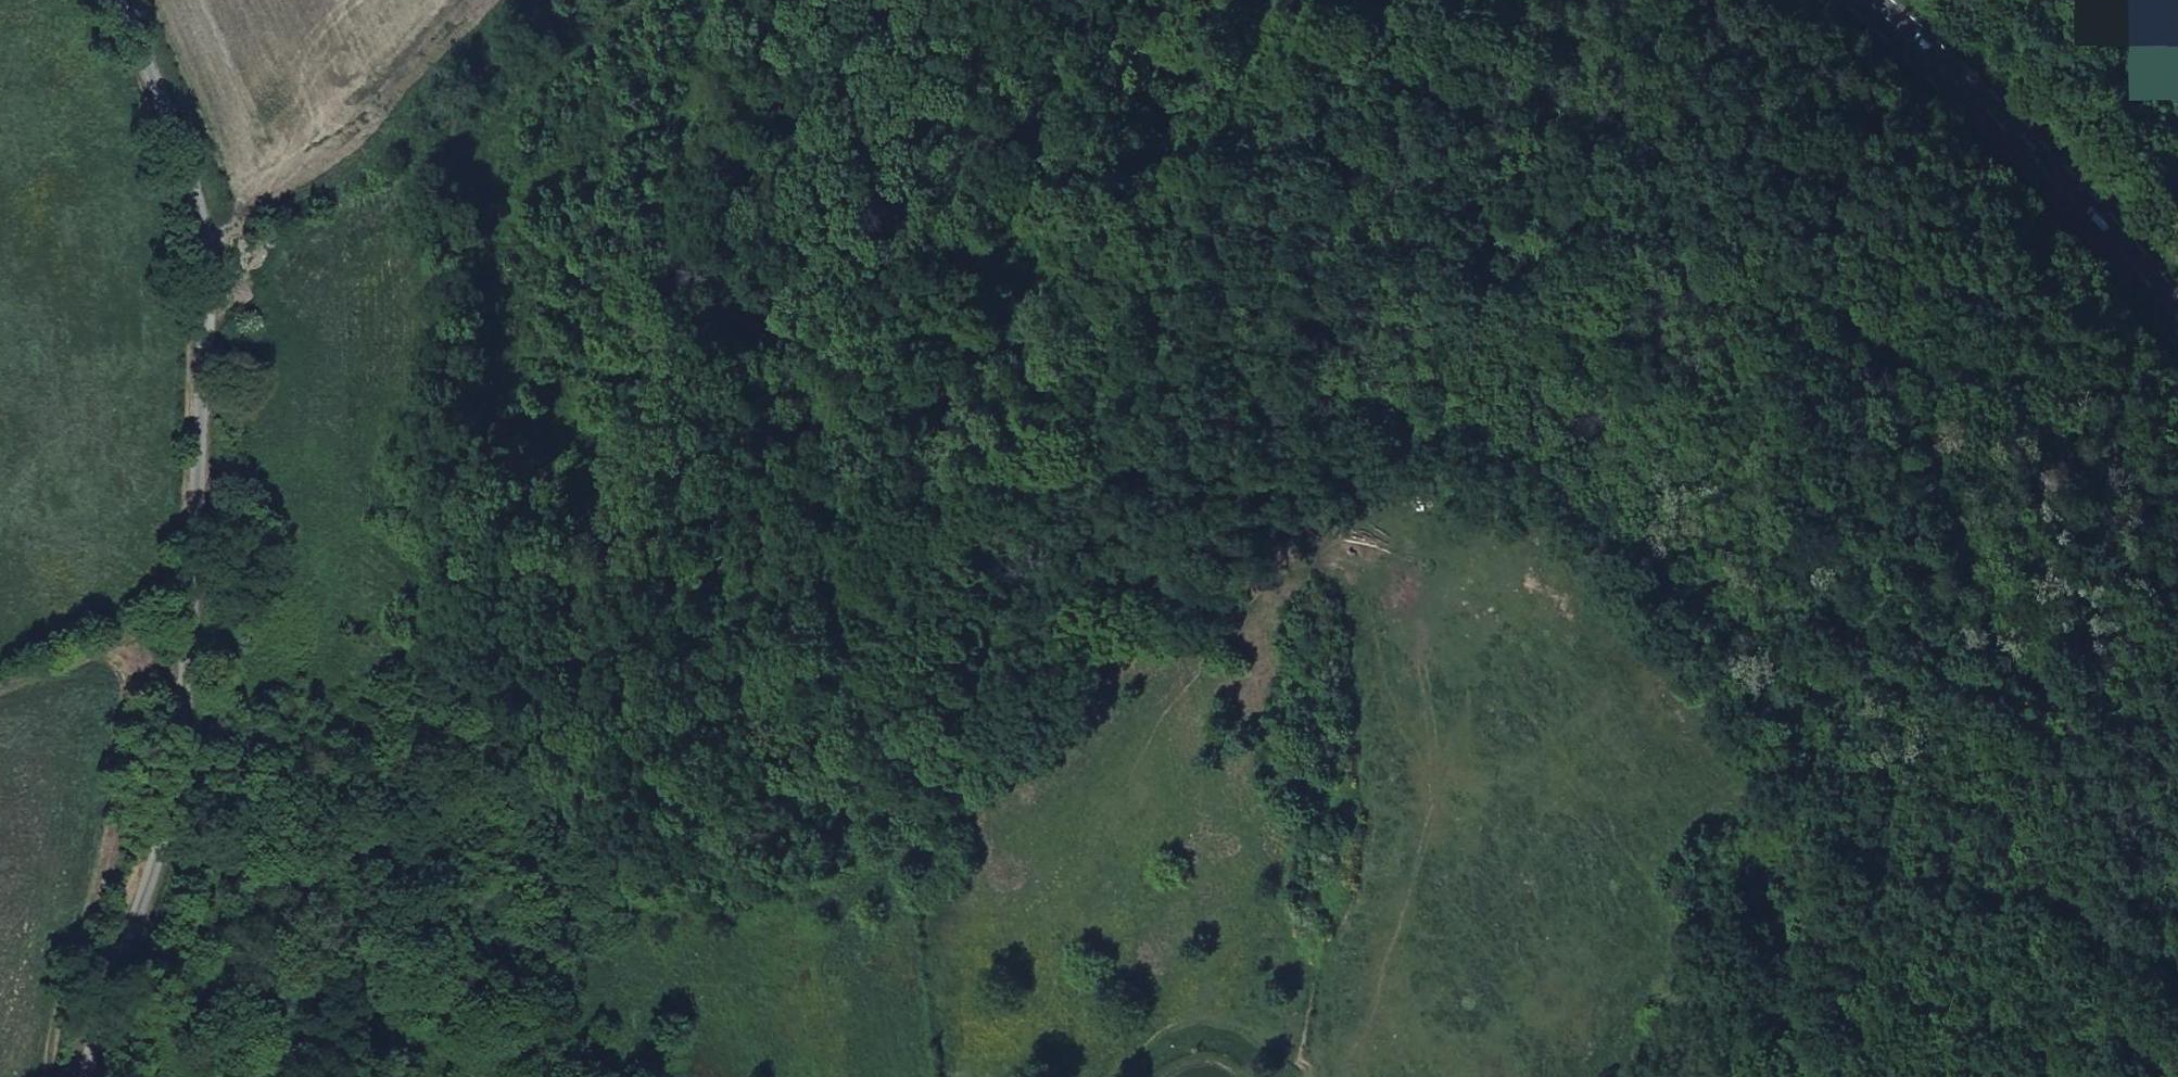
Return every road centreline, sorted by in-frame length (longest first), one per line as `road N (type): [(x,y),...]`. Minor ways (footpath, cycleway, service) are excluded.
road 1 (residential): [(119,0),(187,177),(204,286),(192,578),(170,807),(81,1076)]
road 2 (primary): [(1870,0),(2056,177),(2177,324)]

